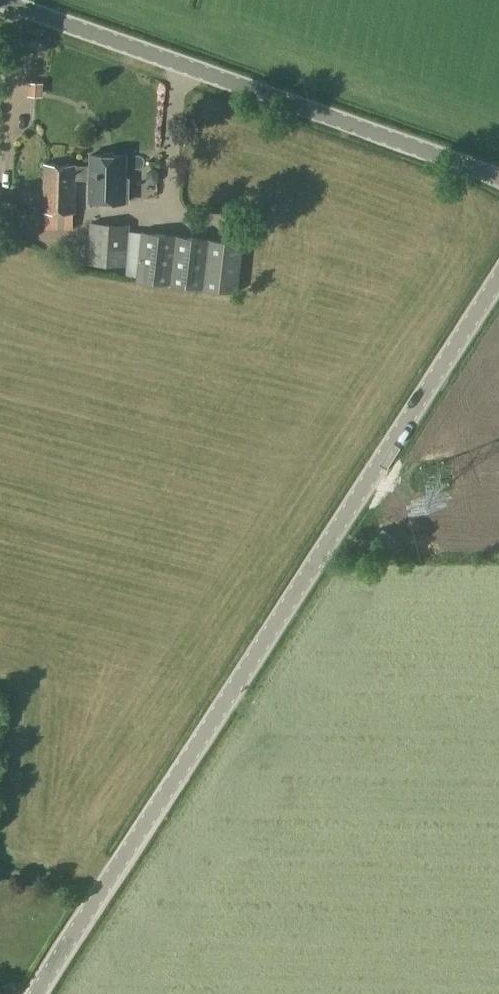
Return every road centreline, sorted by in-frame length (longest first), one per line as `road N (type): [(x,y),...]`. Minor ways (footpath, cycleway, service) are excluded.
road 1 (unclassified): [(35,993),(498,272)]
road 2 (unclassified): [(498,178),(0,11)]

